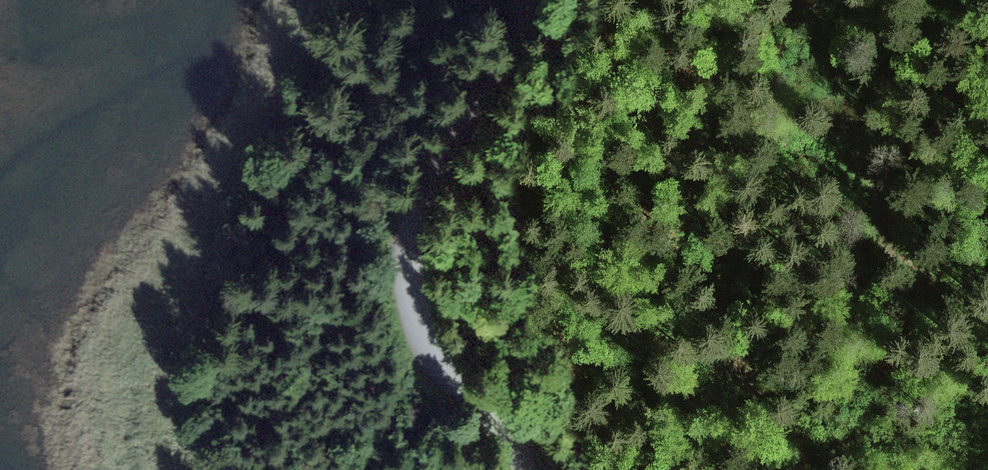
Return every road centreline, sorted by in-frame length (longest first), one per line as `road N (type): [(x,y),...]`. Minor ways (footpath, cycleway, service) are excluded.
road 1 (tertiary): [(533,0),(511,53),(429,182),(411,234),(409,276),(435,359),(486,410),(528,469)]
road 2 (track): [(310,0),(277,98),(239,168),(176,325),(158,401),(157,469)]
road 3 (track): [(812,0),(874,192)]
road 4 (track): [(874,192),(889,242),(924,280),(987,318)]

